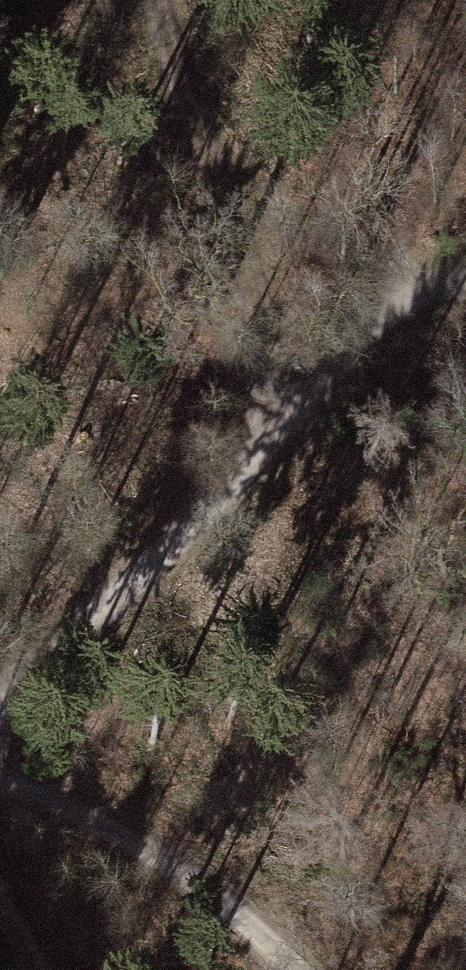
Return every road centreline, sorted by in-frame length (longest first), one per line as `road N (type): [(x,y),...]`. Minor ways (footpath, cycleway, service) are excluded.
road 1 (track): [(0,687),(224,500),(396,298)]
road 2 (track): [(0,785),(127,836),(314,969)]
road 3 (track): [(223,193),(284,426)]
road 4 (track): [(223,193),(391,256),(396,298)]
road 5 (track): [(391,256),(465,58)]
road 6 (track): [(161,0),(223,193)]

